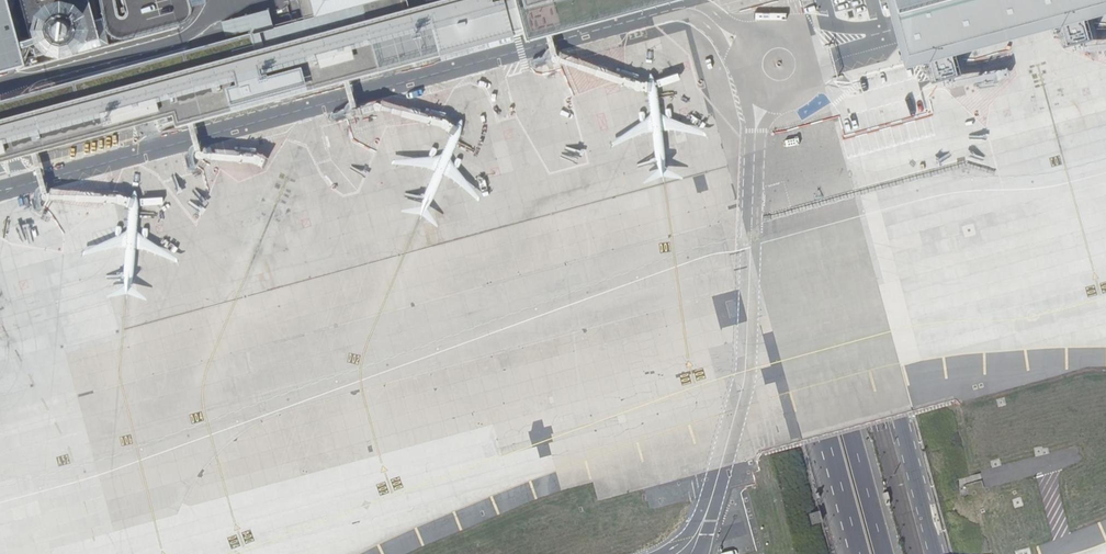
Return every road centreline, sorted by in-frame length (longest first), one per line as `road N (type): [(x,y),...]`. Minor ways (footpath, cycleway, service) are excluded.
road 1 (trunk): [(883,553),(733,0)]
road 2 (unclassified): [(937,553),(791,0)]
road 3 (trunk): [(729,83),(859,553)]

